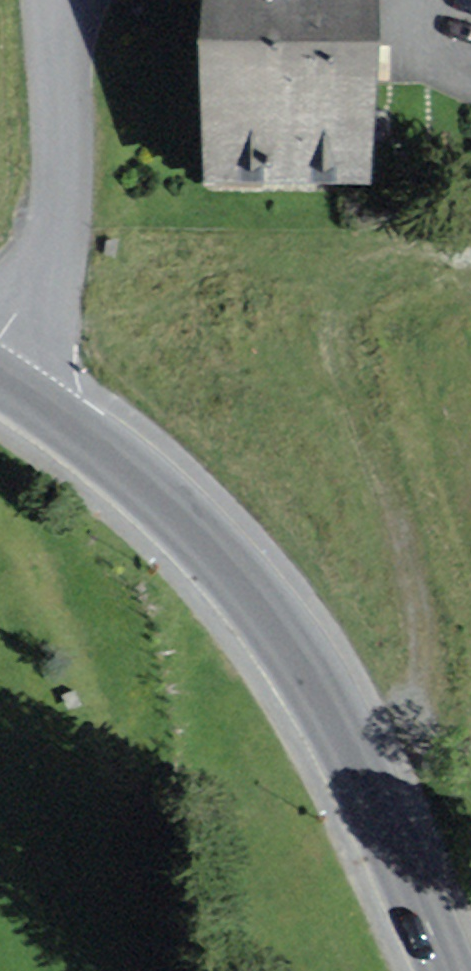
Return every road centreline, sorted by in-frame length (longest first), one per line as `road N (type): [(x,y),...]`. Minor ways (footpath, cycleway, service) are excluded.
road 1 (secondary): [(442,970),(353,760),(292,648),(213,548),(0,381)]
road 2 (track): [(353,760),(421,686),(420,623),(332,342),(342,283),(405,250),(470,234)]
road 3 (residential): [(59,0),(67,130),(57,242),(20,329),(0,351)]

